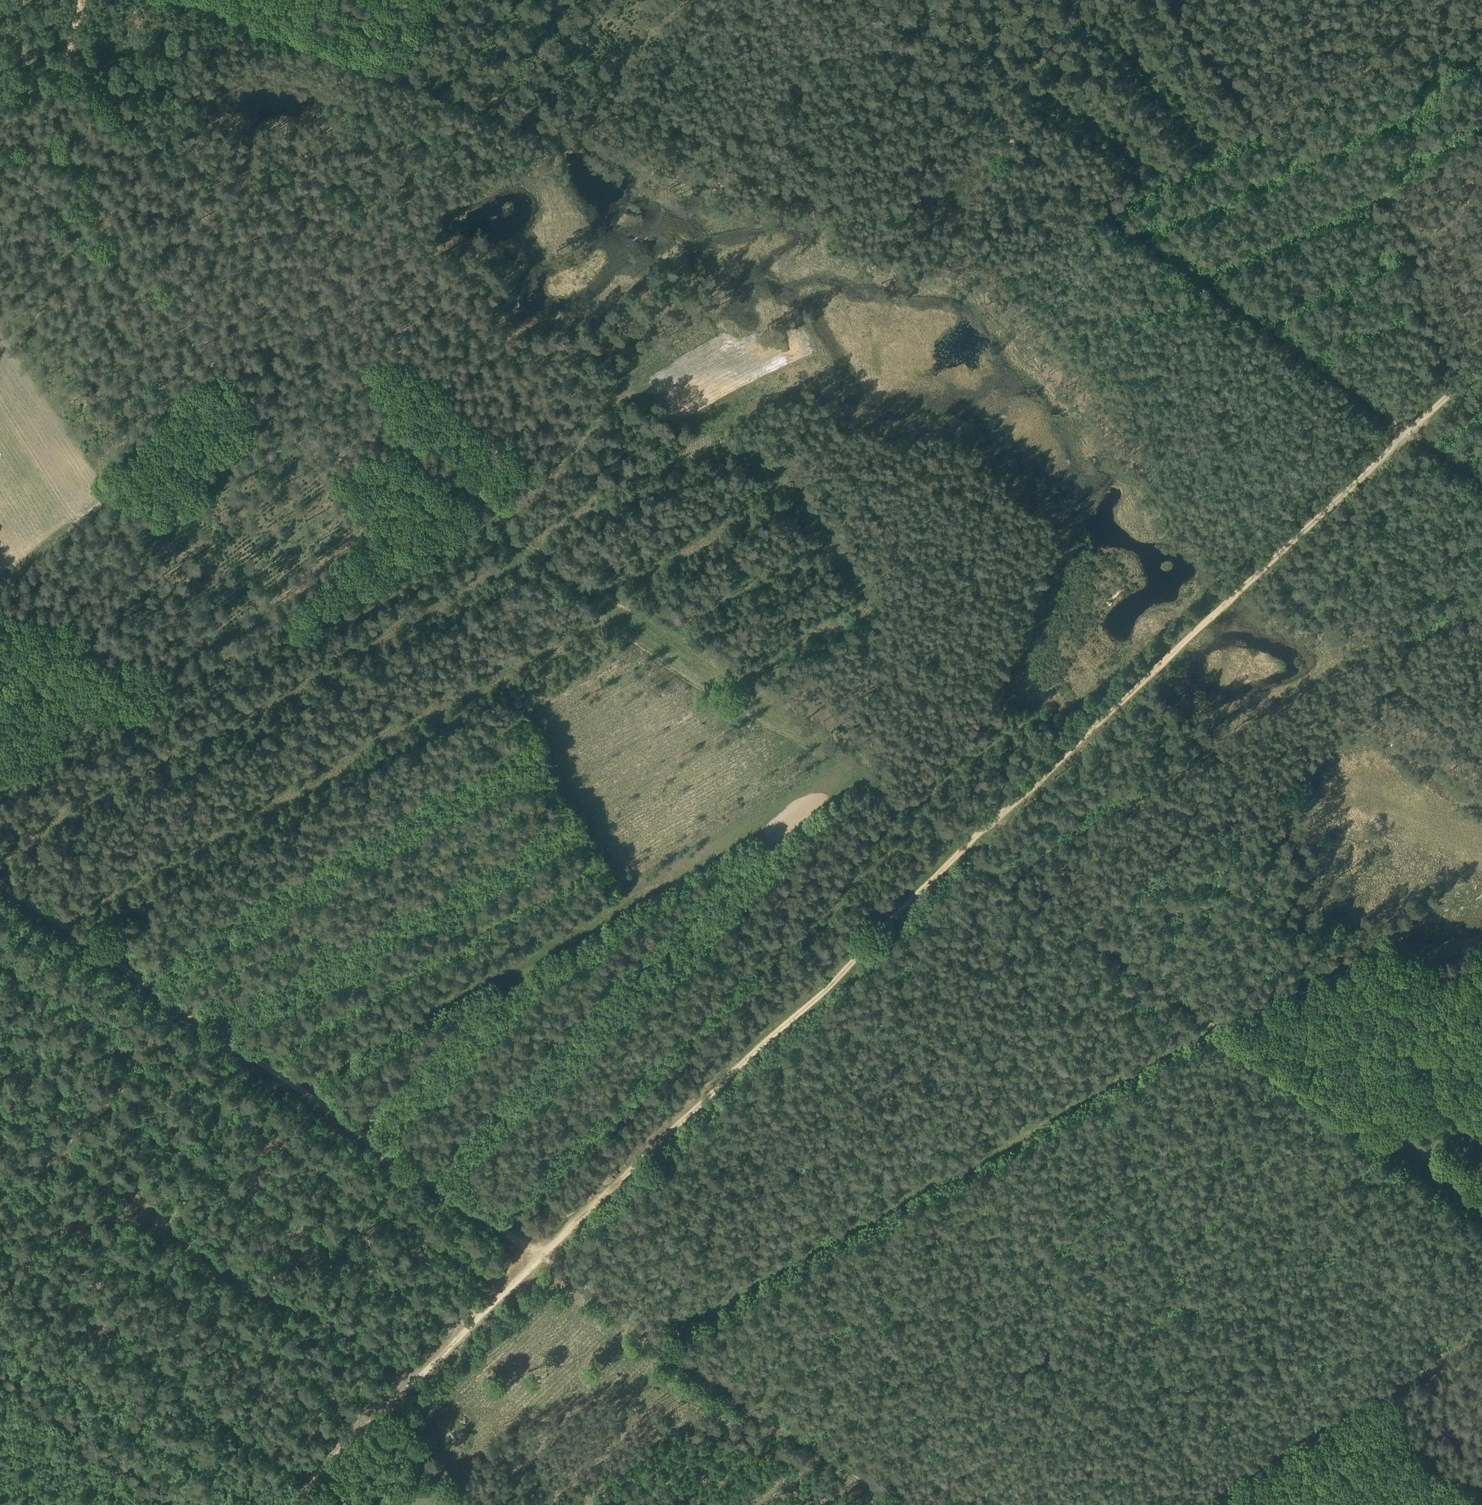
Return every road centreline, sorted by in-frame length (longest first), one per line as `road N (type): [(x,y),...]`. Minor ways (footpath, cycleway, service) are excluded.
road 1 (track): [(0,761),(483,511),(812,744),(839,723),(865,725),(944,799),(969,855),(1481,1212)]
road 2 (track): [(536,1256),(1016,810),(1408,428)]
road 3 (track): [(988,111),(856,190),(788,194),(689,183),(196,0)]
road 4 (track): [(25,100),(9,171),(483,511)]
road 5 (track): [(0,880),(536,1256)]
road 6 (track): [(1408,428),(1067,180),(988,111)]
road 7 (track): [(892,1504),(536,1256)]
road 8 (track): [(273,1504),(536,1256)]
road 9 (track): [(1200,1504),(1481,1335)]
road 10 (track): [(182,1005),(98,1117),(0,1193)]
road 11 (track): [(1393,923),(1211,1025)]
road 12 (track): [(813,0),(988,111)]
road 13 (track): [(177,670),(163,601),(119,563),(89,513)]
road 14 (track): [(1124,0),(988,111)]
road 15 (track): [(0,104),(25,100),(54,80),(82,0)]
road 16 (track): [(60,209),(57,259),(7,340)]

